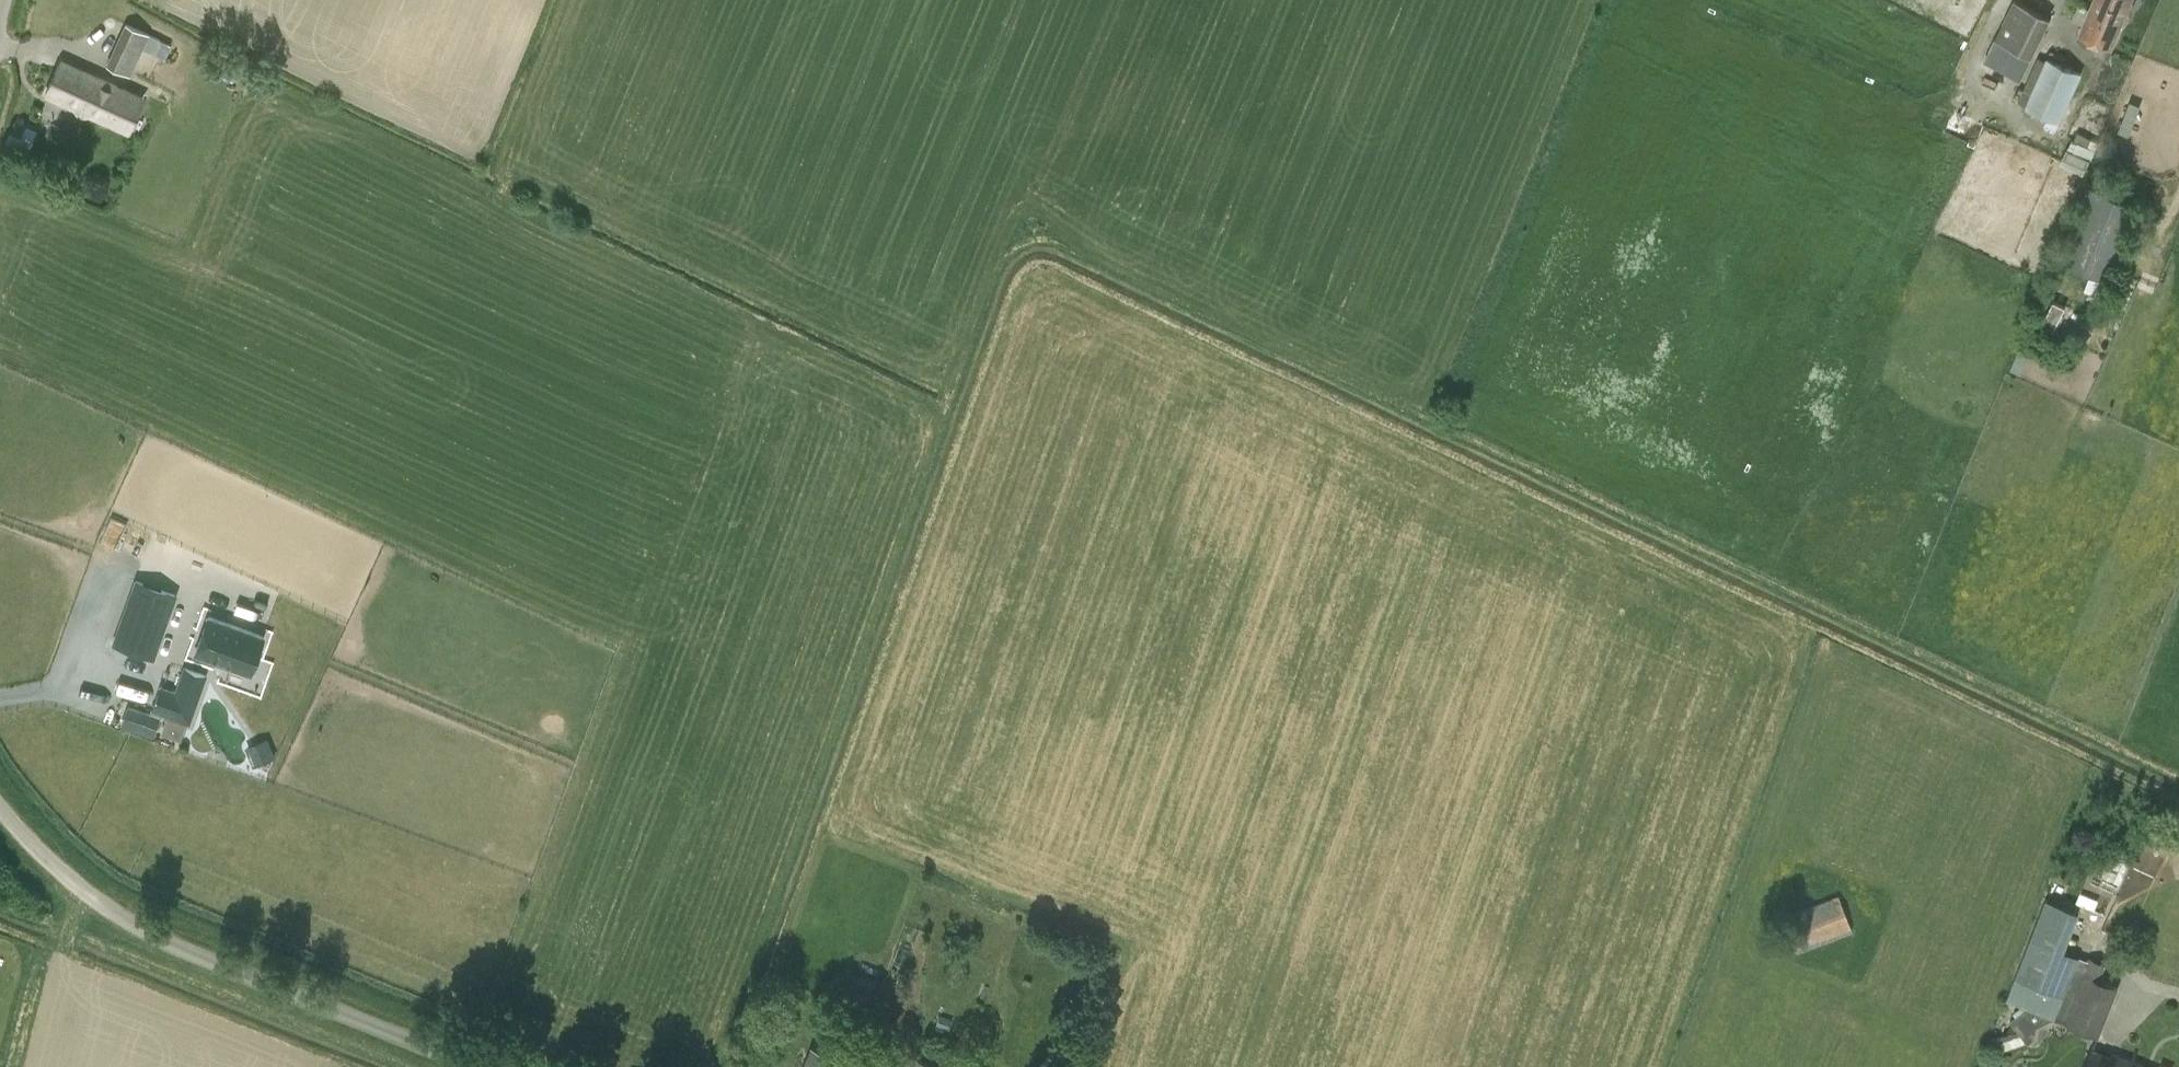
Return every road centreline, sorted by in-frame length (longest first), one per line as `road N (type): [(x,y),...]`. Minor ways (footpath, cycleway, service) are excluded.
road 1 (unclassified): [(476,1066),(121,916),(55,867),(0,806)]

